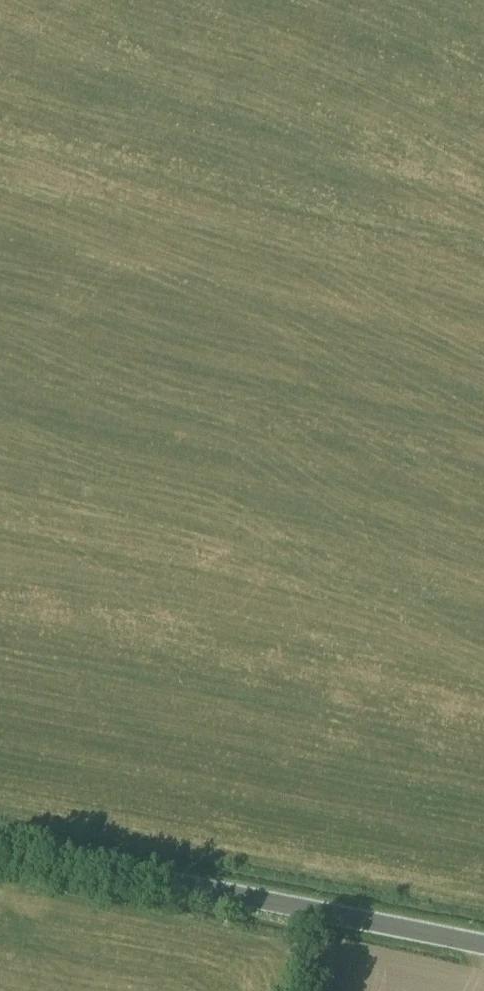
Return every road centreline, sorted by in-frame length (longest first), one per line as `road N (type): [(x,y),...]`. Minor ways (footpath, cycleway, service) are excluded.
road 1 (unclassified): [(483,945),(0,850)]

